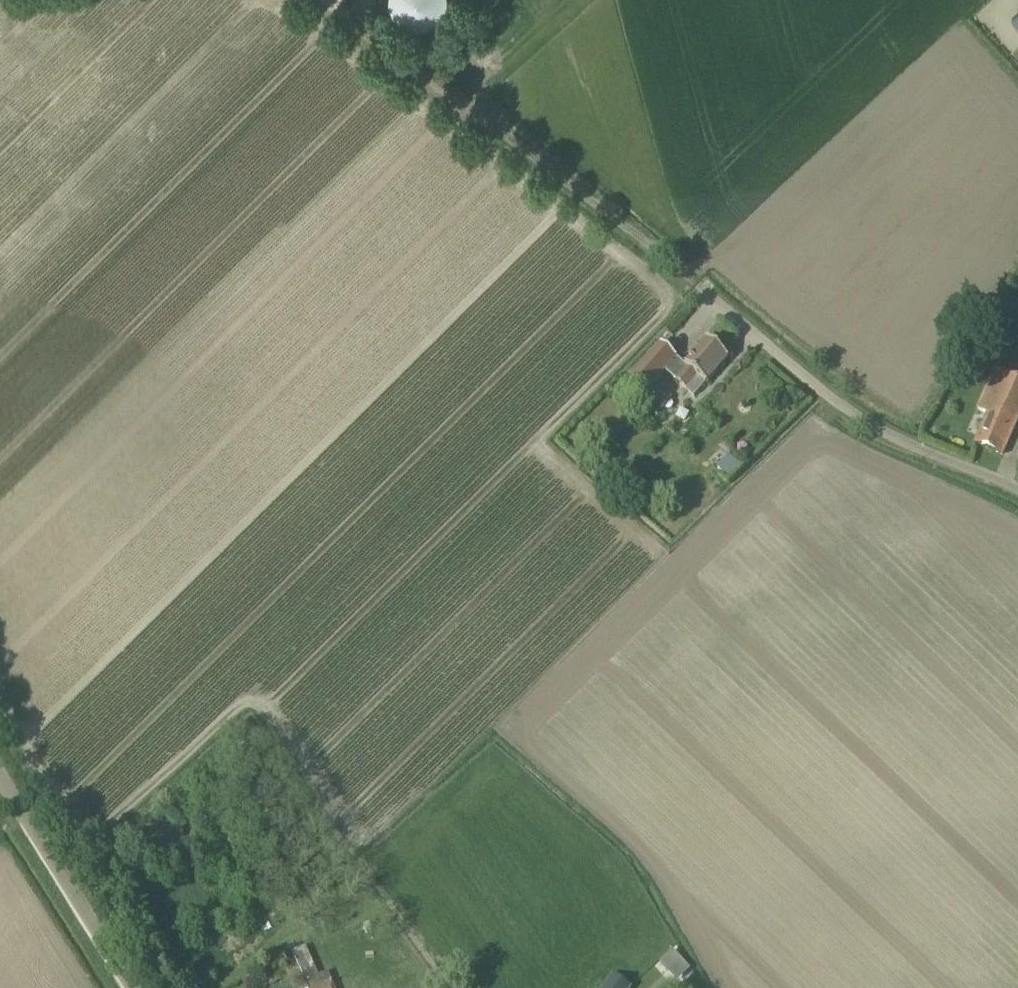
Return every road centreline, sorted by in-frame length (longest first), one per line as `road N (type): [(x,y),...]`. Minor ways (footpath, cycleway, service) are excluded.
road 1 (unclassified): [(1017,489),(854,418),(690,276),(322,0)]
road 2 (unclassified): [(132,987),(0,779)]

